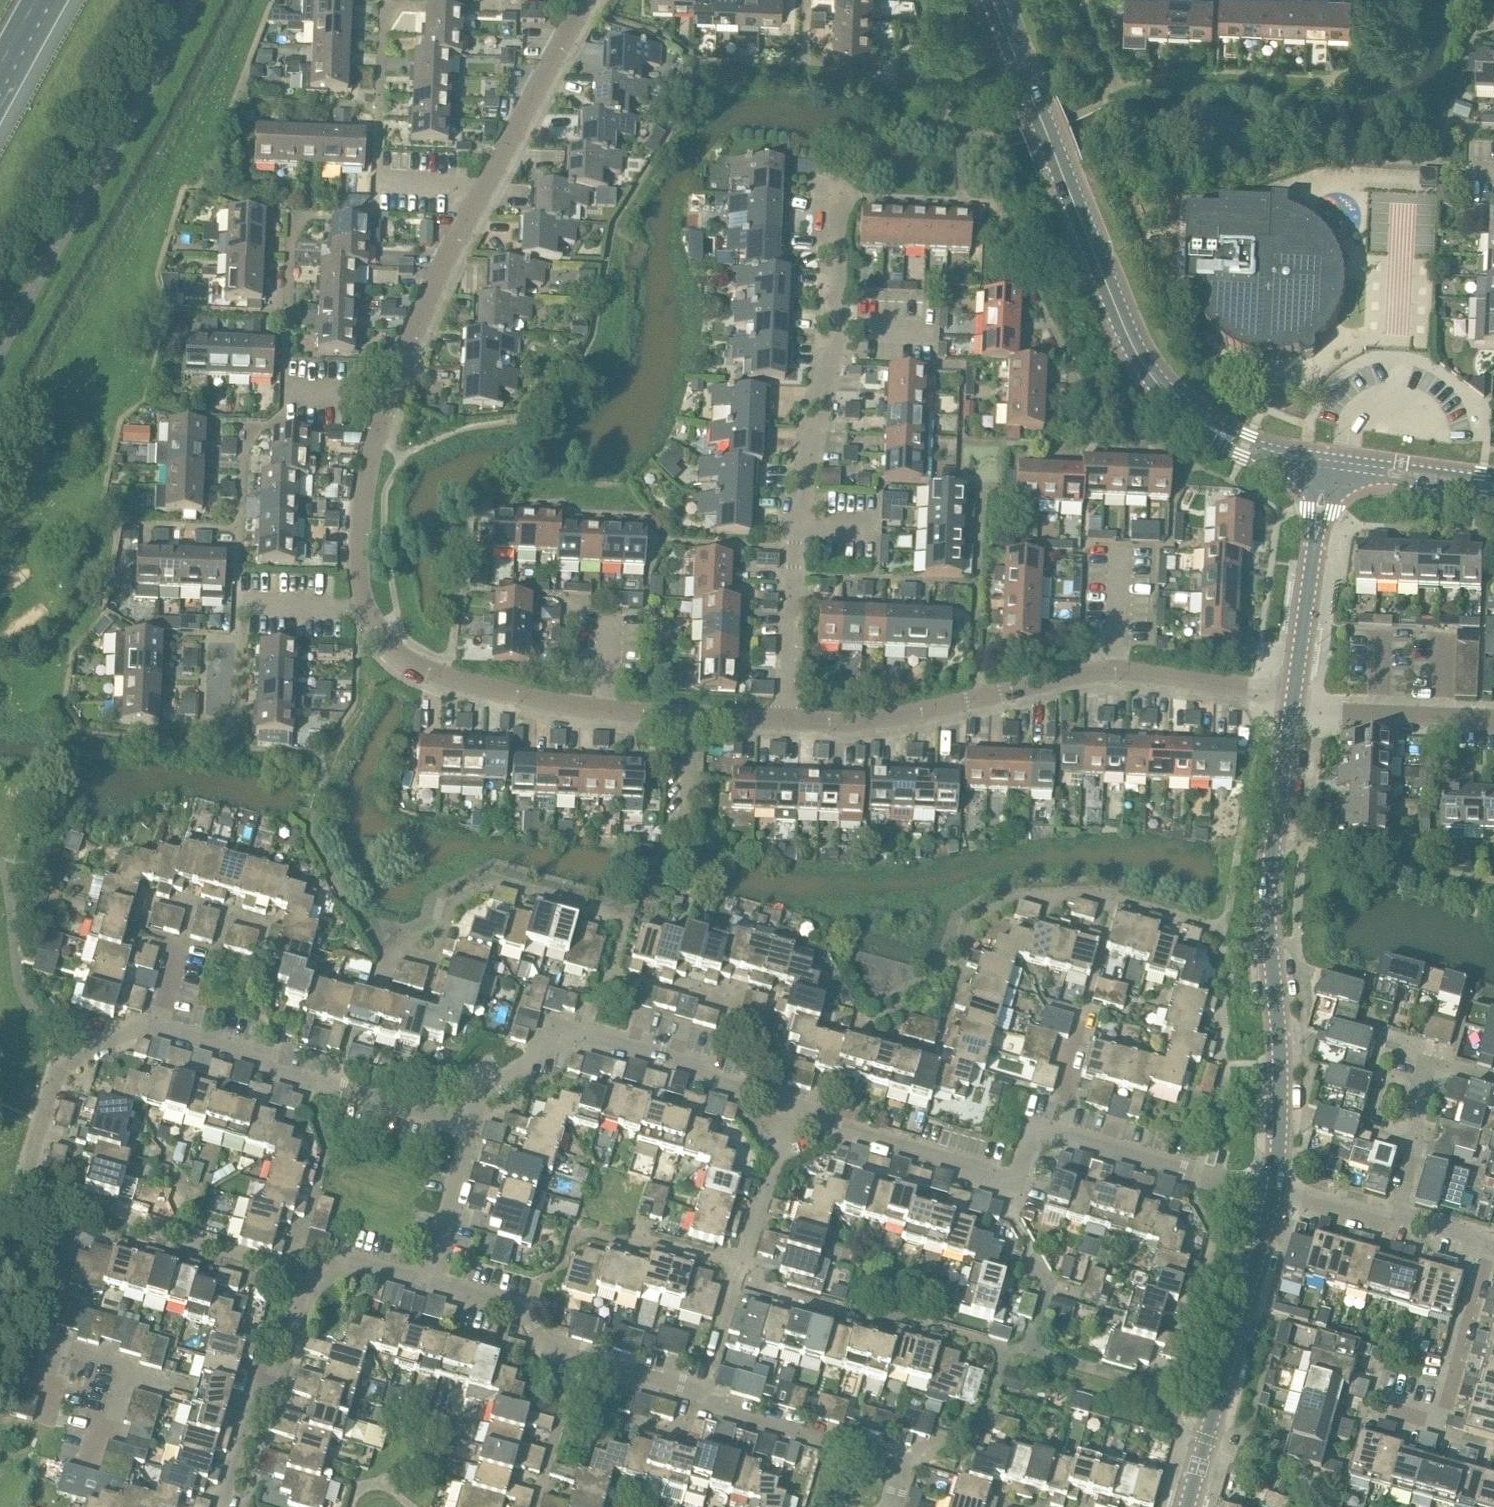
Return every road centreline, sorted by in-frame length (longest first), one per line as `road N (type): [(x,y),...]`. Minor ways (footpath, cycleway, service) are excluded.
road 1 (residential): [(785,721),(606,713),(442,679),(395,652),(364,606),(361,499),(386,398),(448,258),(591,0)]
road 2 (tertiary): [(1328,466),(1223,436),(1173,407),(1137,352),(1058,180),(992,0)]
road 3 (residential): [(832,194),(827,328),(795,525),(785,721)]
road 4 (residential): [(1293,698),(1116,669),(894,722),(785,721)]
road 5 (tertiary): [(1274,1194),(1281,1064),(1269,881),(1293,698)]
road 6 (residential): [(312,1285),(24,1197),(59,1071),(81,1054)]
road 7 (residential): [(793,1118),(776,1100),(700,1069),(554,1027),(533,1060),(484,1090),(471,1128)]
road 8 (residential): [(471,1128),(278,1072),(268,1058),(156,1026)]
road 9 (tertiary): [(1186,1506),(1274,1194)]
road 10 (residential): [(1060,1132),(1035,1125),(1017,1182),(793,1118)]
road 11 (residential): [(702,1392),(556,1350),(522,1312),(427,1281)]
road 12 (residential): [(1005,1347),(885,1314),(869,1320),(733,1280)]
road 13 (residential): [(226,1506),(259,1392),(287,1377),(312,1285)]
road 14 (residential): [(1391,1225),(1431,1055),(1493,1074)]
road 15 (tertiary): [(1293,698),(1328,466)]
road 16 (residential): [(1274,1194),(1060,1132)]
road 17 (residential): [(904,1461),(724,1411),(702,1392)]
road 18 (residential): [(1293,698),(1493,714)]
road 19 (residential): [(1486,1253),(1436,1433)]
road 20 (residential): [(733,1280),(793,1118)]
road 21 (residential): [(733,1280),(719,1259),(576,1231)]
road 22 (tertiary): [(1493,485),(1328,466)]
road 23 (residential): [(904,1461),(981,1422),(1005,1347)]
road 24 (residential): [(427,1281),(350,1258),(312,1285)]
road 25 (residential): [(1274,1194),(1391,1225)]

